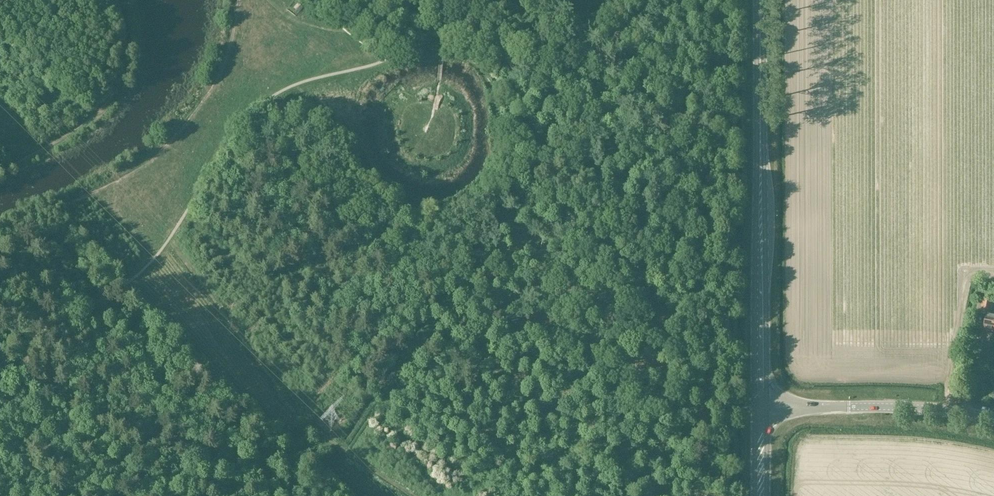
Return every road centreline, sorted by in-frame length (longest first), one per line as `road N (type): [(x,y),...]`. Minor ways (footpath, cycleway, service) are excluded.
road 1 (track): [(439,38),(474,61),(491,85),(499,141),(490,177),(527,200),(581,206),(685,274),(671,421),(629,495)]
road 2 (track): [(330,439),(275,384),(167,242),(86,192)]
road 3 (track): [(490,177),(447,209),(411,207),(374,179),(353,141),(347,111),(353,89),(439,38)]
road 4 (primary): [(760,133),(754,407)]
road 5 (primary): [(766,398),(760,133)]
road 6 (track): [(233,0),(222,57),(192,104),(163,142),(86,192)]
road 7 (secondary): [(993,420),(922,409),(793,407)]
road 8 (track): [(656,0),(679,196)]
road 9 (primary): [(760,133),(760,0)]

